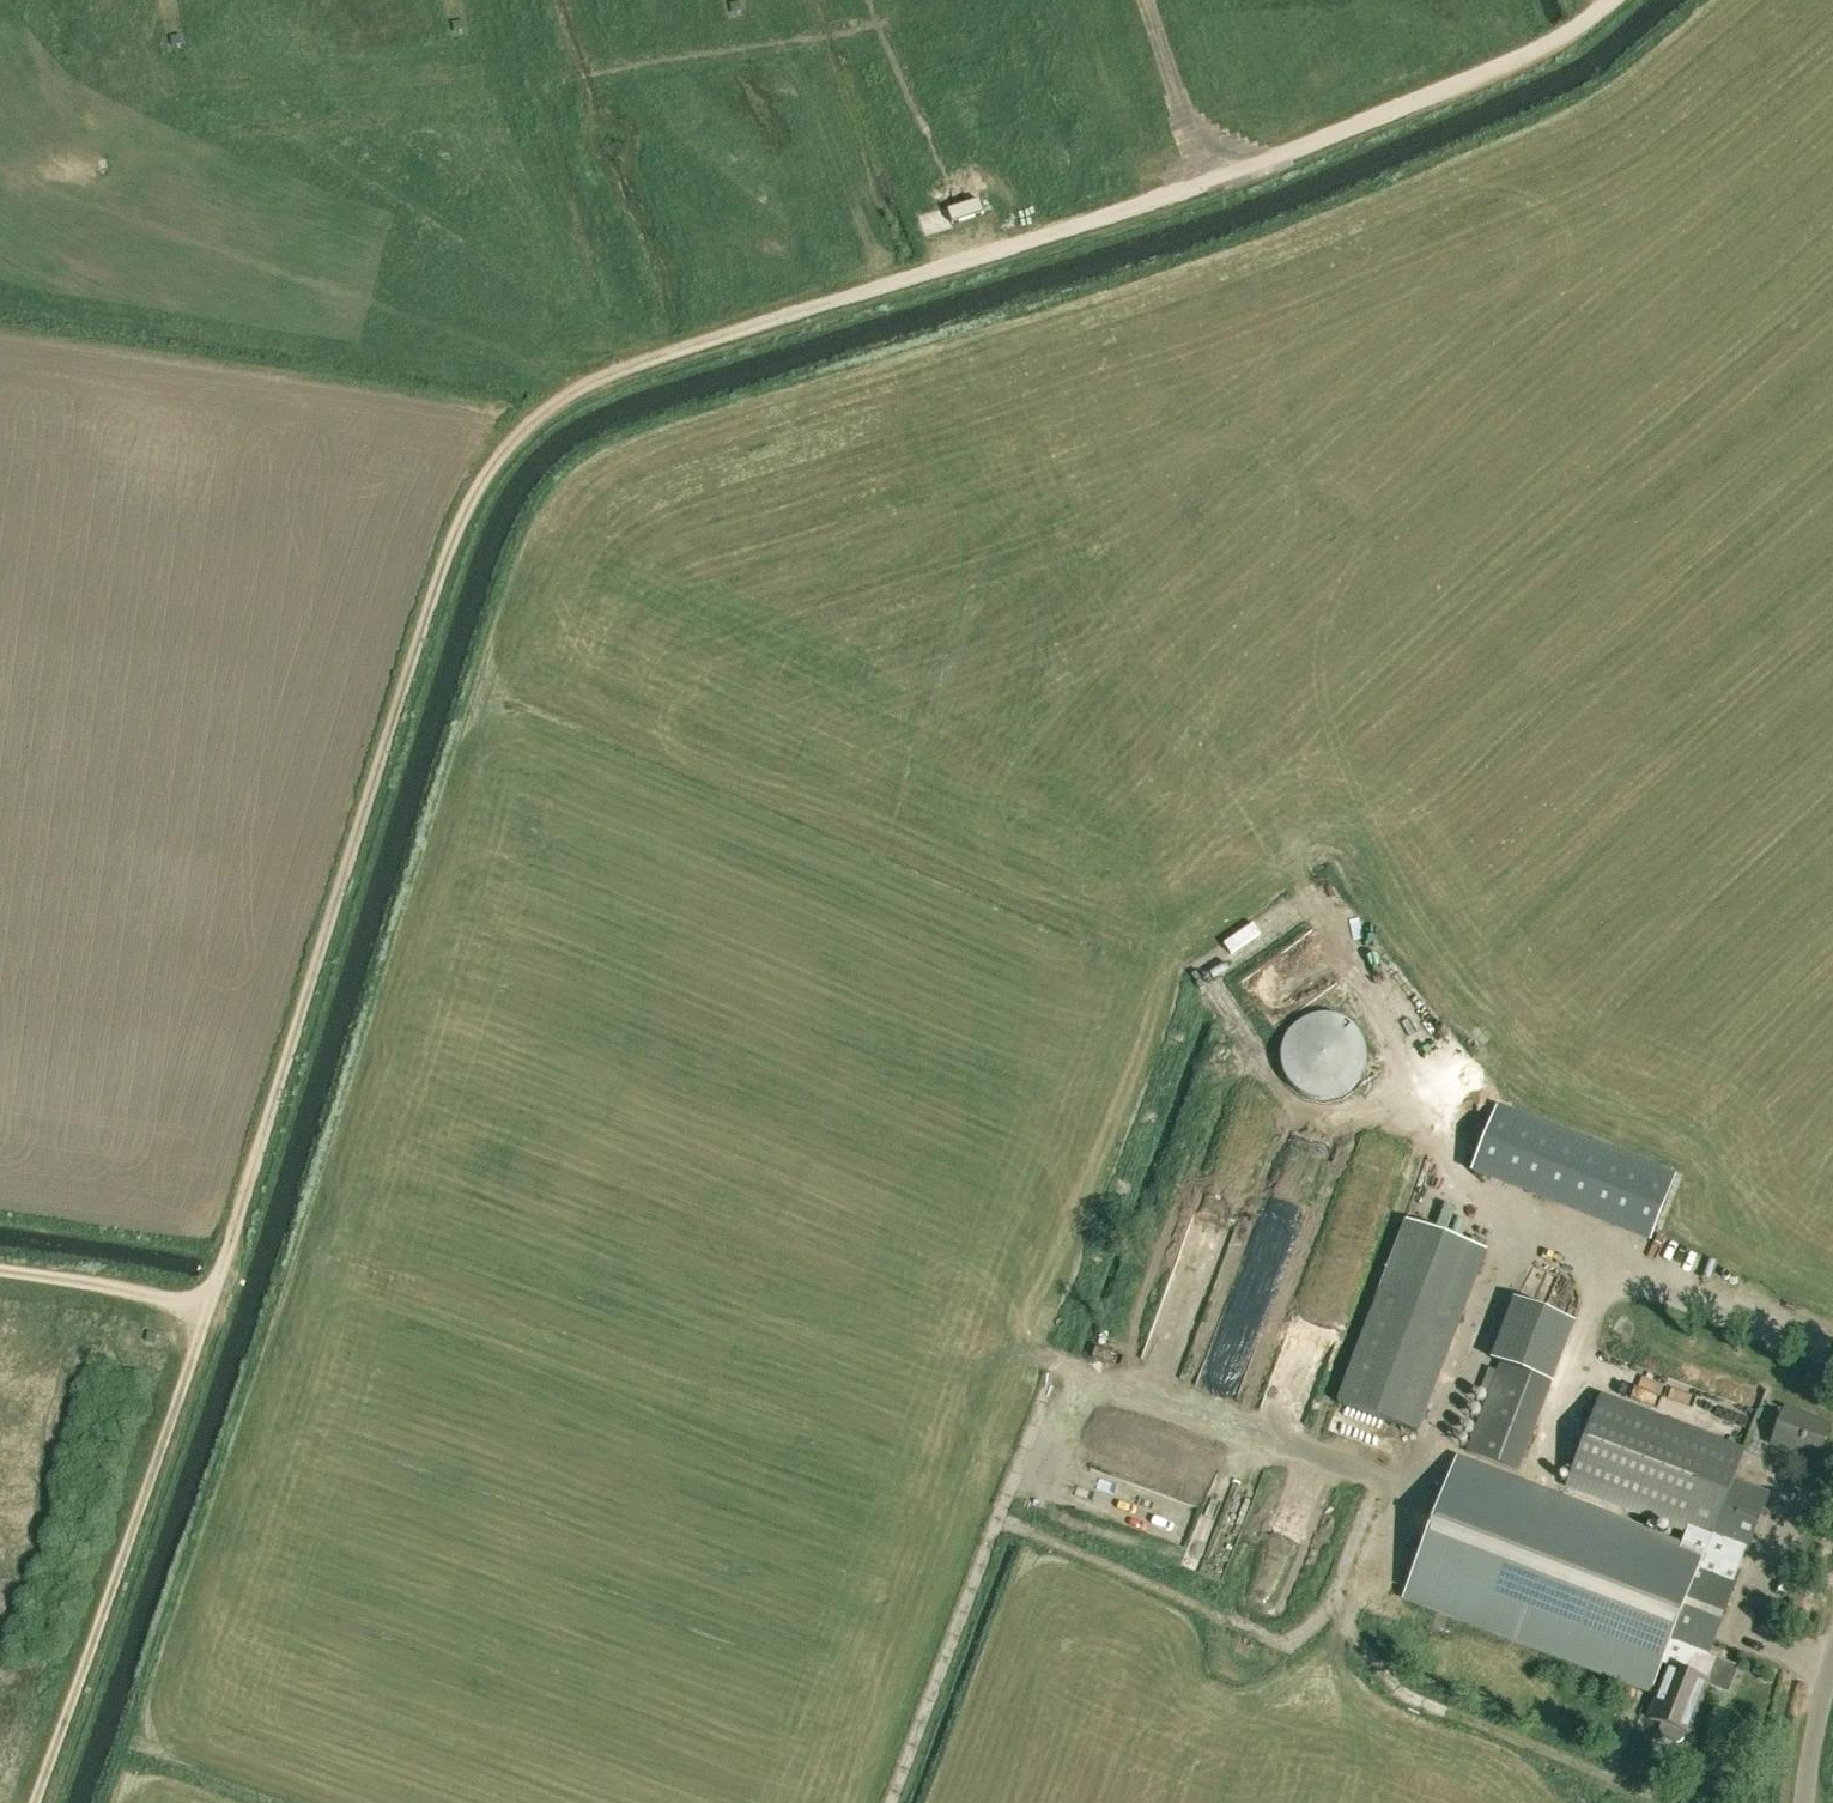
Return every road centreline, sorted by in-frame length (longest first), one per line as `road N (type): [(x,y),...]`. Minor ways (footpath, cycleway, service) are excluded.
road 1 (unclassified): [(1807,1802),(1832,1675)]

